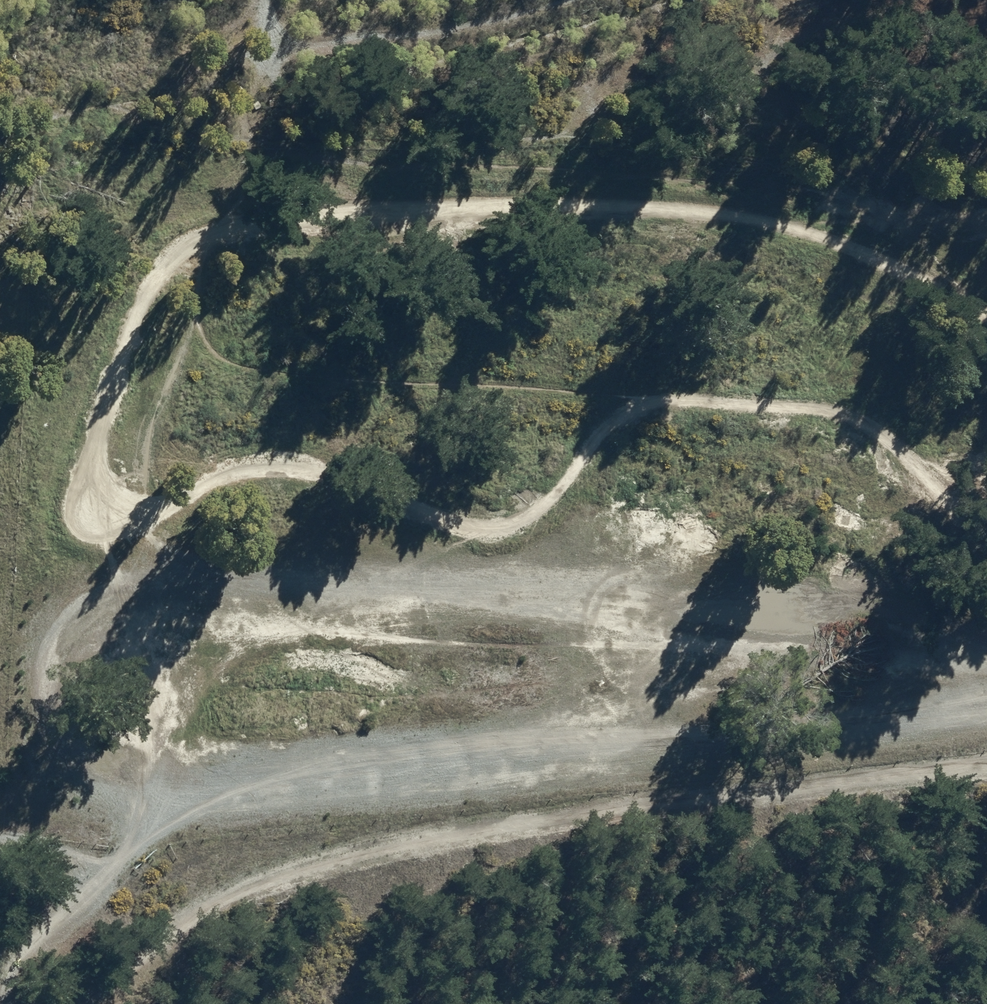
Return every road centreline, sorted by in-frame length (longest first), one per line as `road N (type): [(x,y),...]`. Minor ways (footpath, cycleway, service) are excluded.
road 1 (unclassified): [(986,709),(142,829),(42,743),(29,672),(60,605),(170,570),(694,564),(941,641)]
road 2 (track): [(223,195),(147,273),(80,487),(100,518),(138,515),(227,460),(334,462),(421,527),(508,530),(551,512),(586,446),(640,405),(843,409),(907,449),(986,526)]
road 3 (track): [(986,763),(381,841),(212,900),(75,1003)]
road 4 (track): [(986,329),(795,216),(514,199),(404,235),(223,195)]
road 5 (track): [(608,0),(420,51),(270,59)]
road 6 (track): [(142,829),(124,862),(0,992)]
road 7 (track): [(223,195),(270,59),(273,30),(263,0)]

